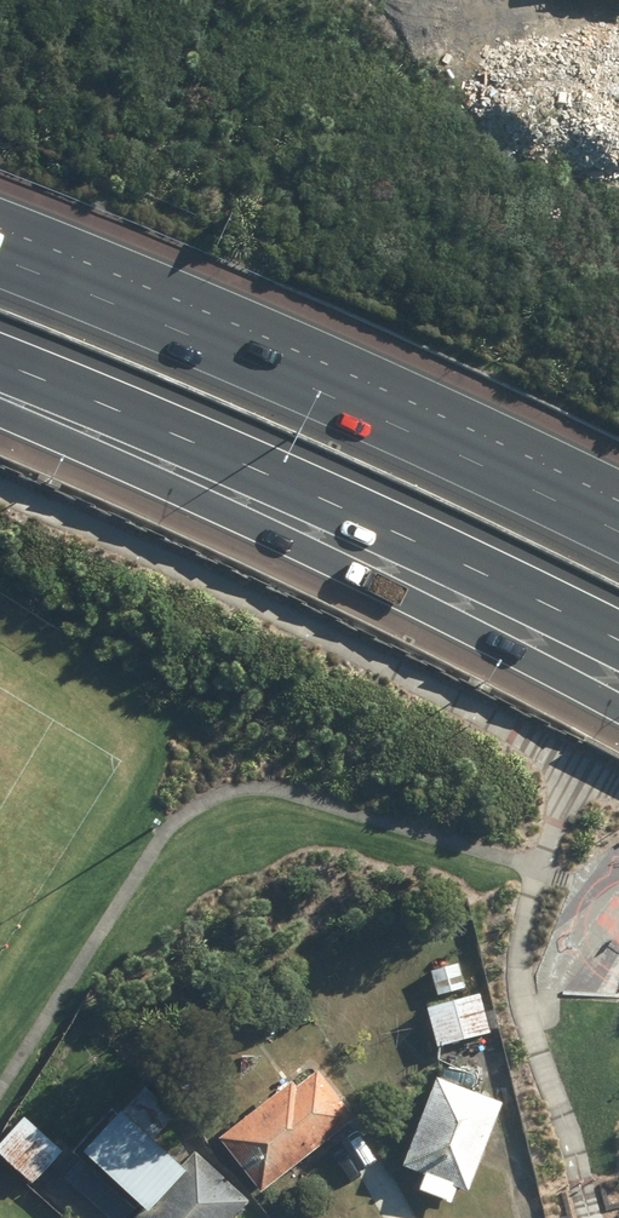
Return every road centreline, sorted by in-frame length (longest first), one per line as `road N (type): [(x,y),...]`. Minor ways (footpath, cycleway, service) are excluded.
road 1 (motorway): [(618,723),(366,585),(0,416)]
road 2 (motorway): [(618,642),(300,488),(0,367)]
road 3 (motorway): [(0,263),(321,393),(618,537)]

